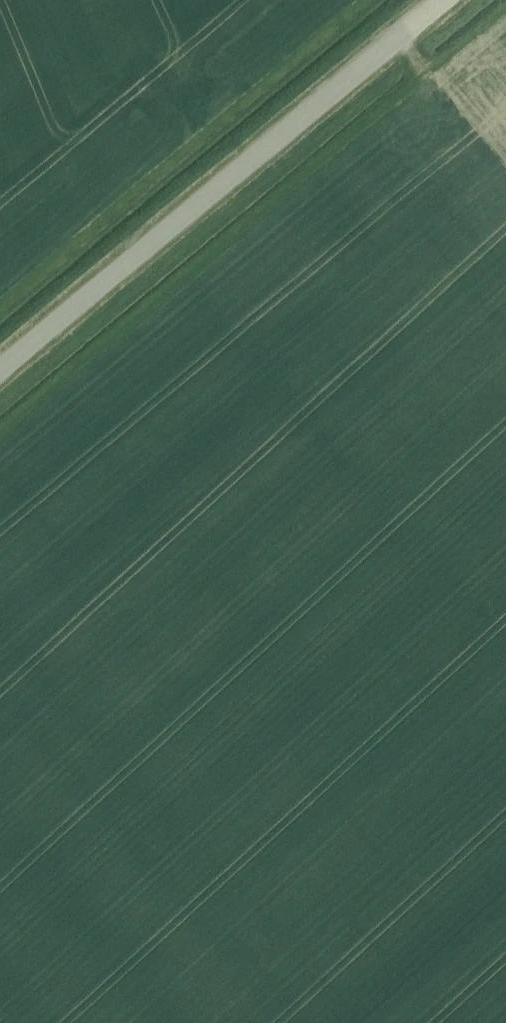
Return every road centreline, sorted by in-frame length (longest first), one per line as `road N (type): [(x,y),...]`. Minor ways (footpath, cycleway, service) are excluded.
road 1 (tertiary): [(0,379),(450,0)]

